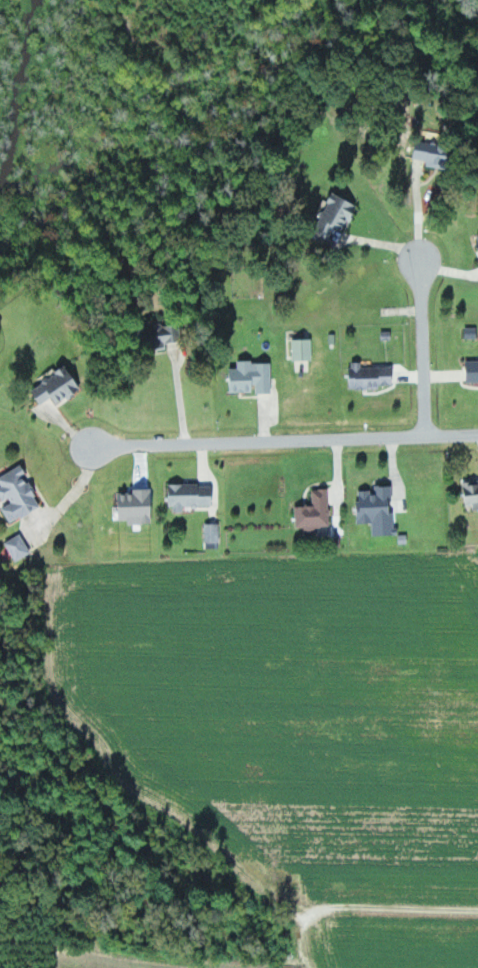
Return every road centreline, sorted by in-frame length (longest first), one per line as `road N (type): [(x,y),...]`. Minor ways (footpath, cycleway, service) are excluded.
road 1 (residential): [(93,449),(477,433)]
road 2 (residential): [(423,256),(430,435)]

